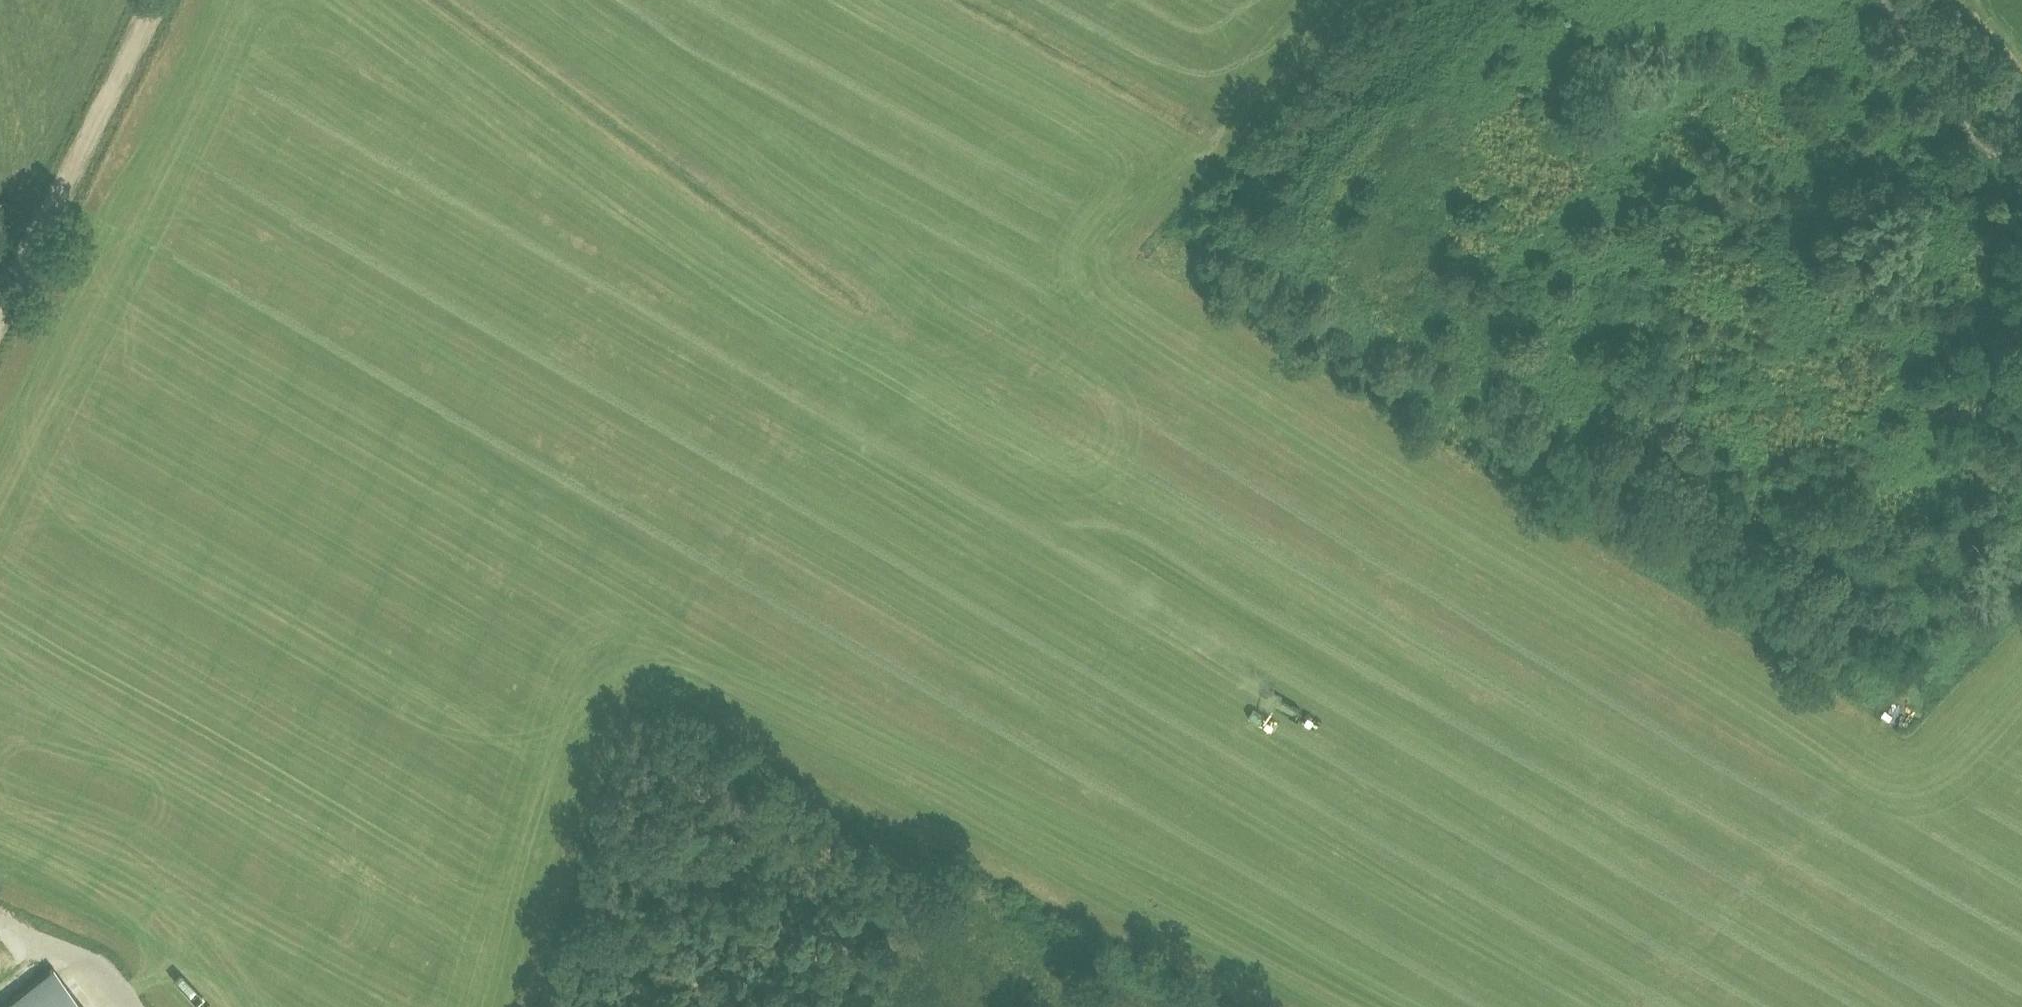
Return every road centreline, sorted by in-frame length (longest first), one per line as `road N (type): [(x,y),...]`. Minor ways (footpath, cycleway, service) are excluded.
road 1 (track): [(154,0),(12,291)]
road 2 (track): [(1889,0),(1934,90),(2021,183)]

